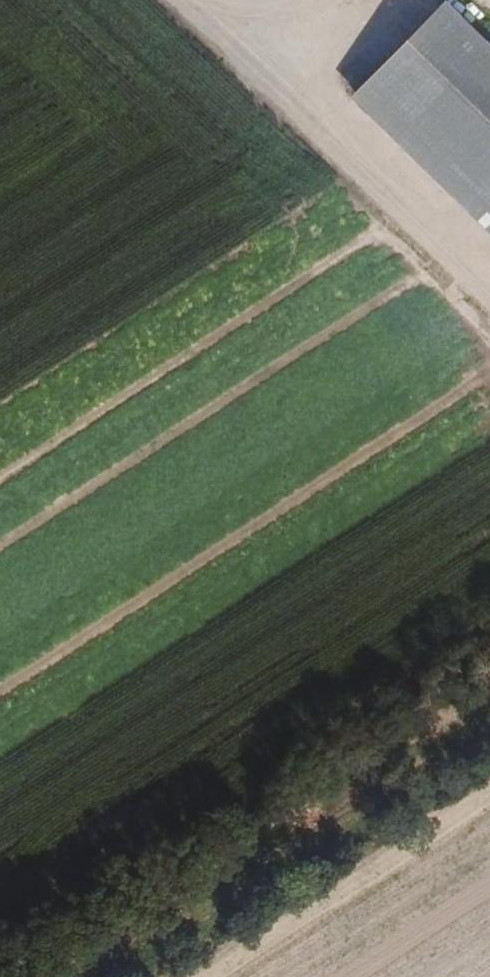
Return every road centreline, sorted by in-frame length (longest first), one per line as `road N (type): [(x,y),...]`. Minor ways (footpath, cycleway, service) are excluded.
road 1 (track): [(489,322),(166,0)]

